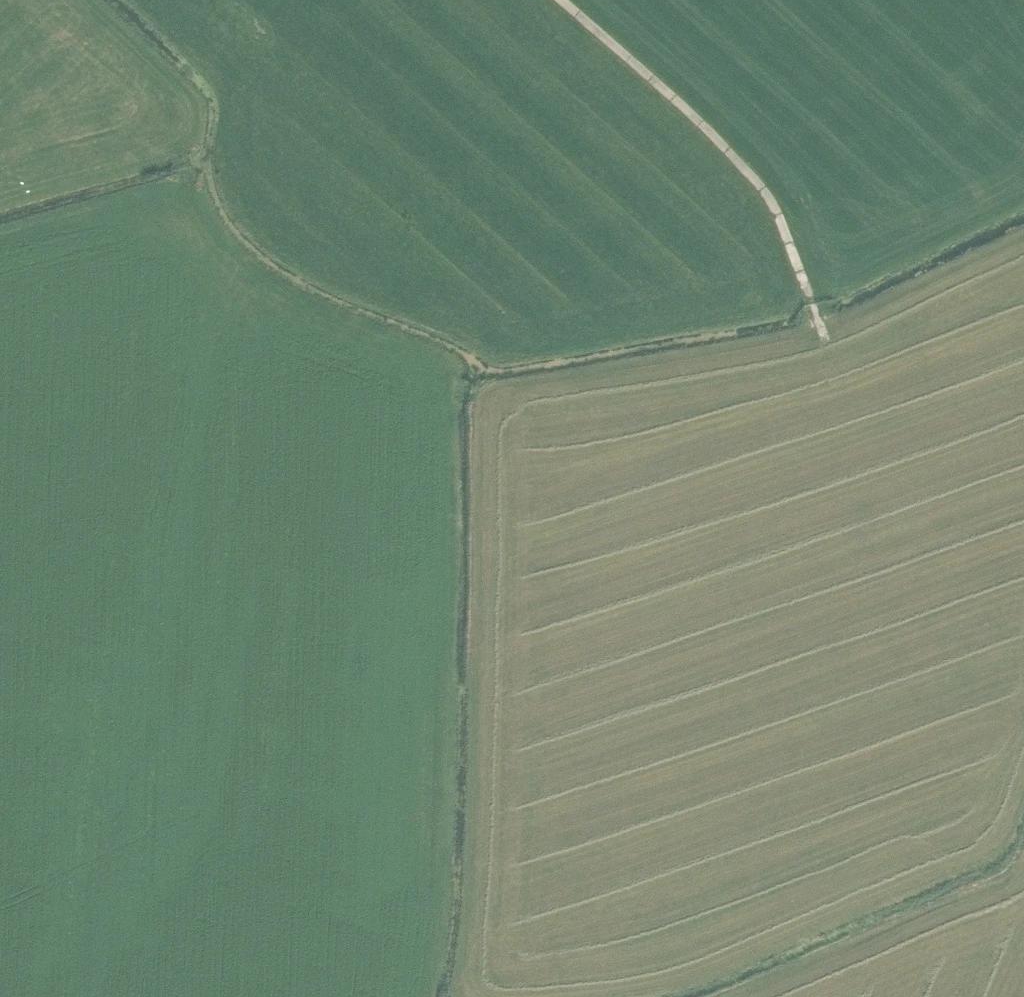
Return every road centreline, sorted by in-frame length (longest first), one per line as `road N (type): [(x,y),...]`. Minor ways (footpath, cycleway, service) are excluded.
road 1 (track): [(562,0),(689,111),(765,191),(824,336),(1023,242)]

